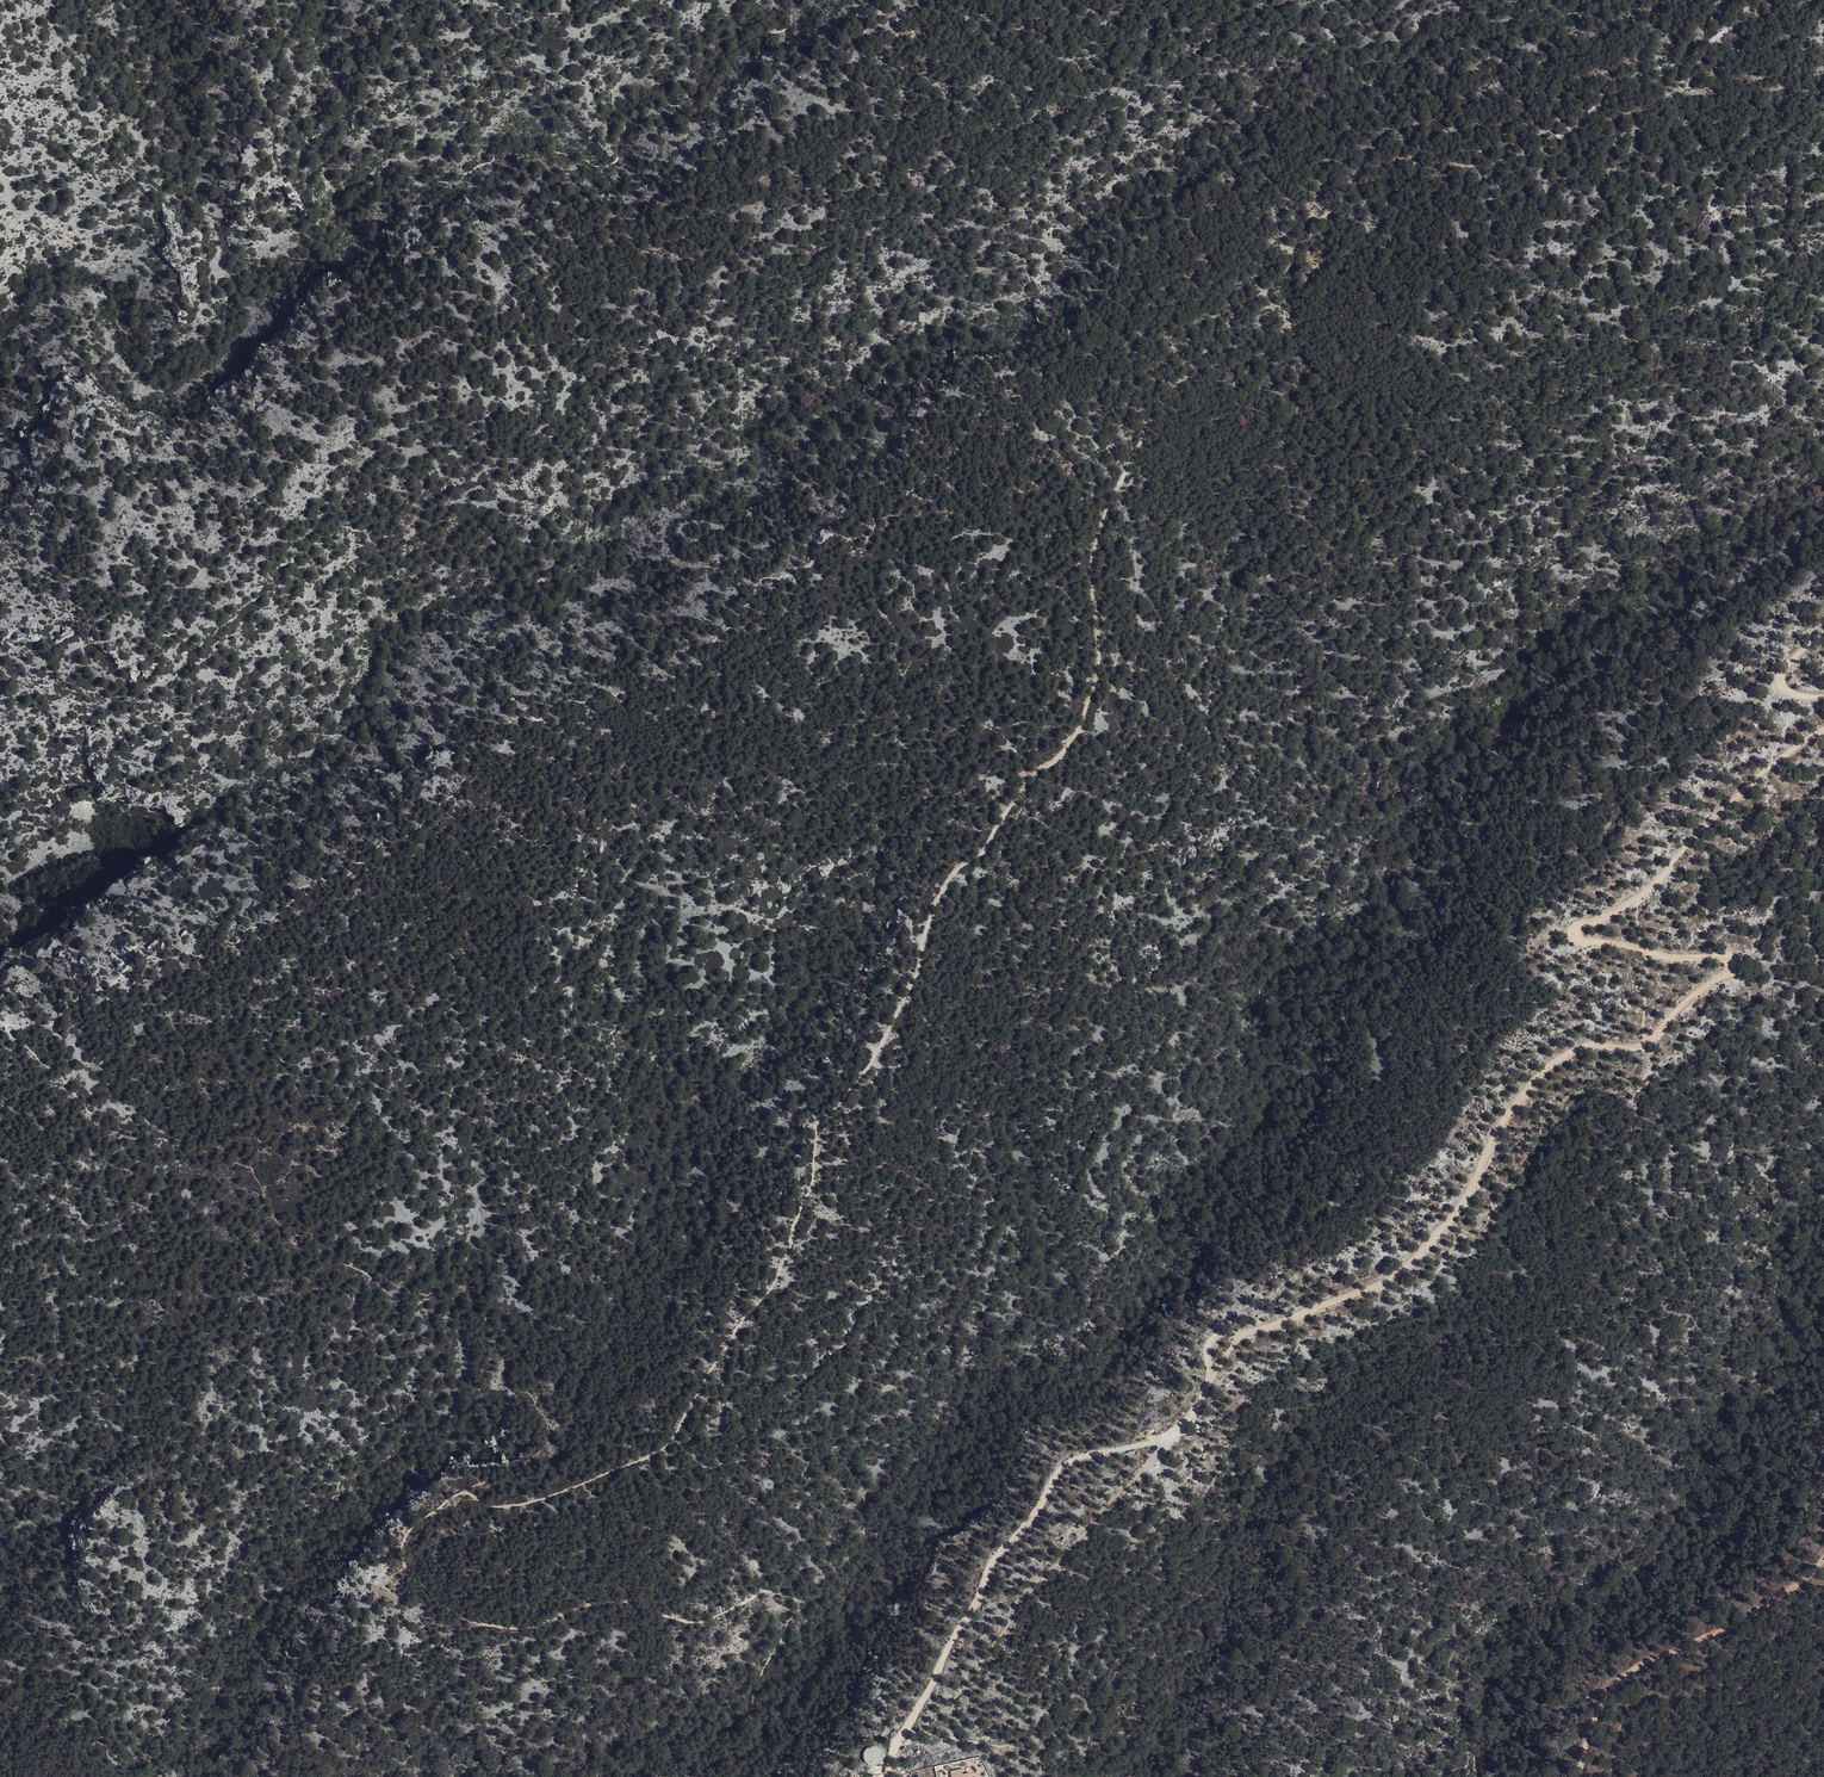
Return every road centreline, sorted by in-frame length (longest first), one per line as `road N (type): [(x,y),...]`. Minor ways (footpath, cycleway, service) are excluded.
road 1 (track): [(889,1776),(892,1749),(992,1558),(1036,1512),(1064,1463),(1168,1438),(1204,1394),(1215,1333),(1278,1325),(1391,1279),(1455,1214),(1506,1115),(1539,1077),(1588,1046),(1641,1046),(1730,973),(1727,959),(1587,944),(1576,939),(1576,929),(1658,878),(1823,722)]
road 2 (track): [(1578,1776),(1612,1683),(1768,1604),(1823,1560)]

